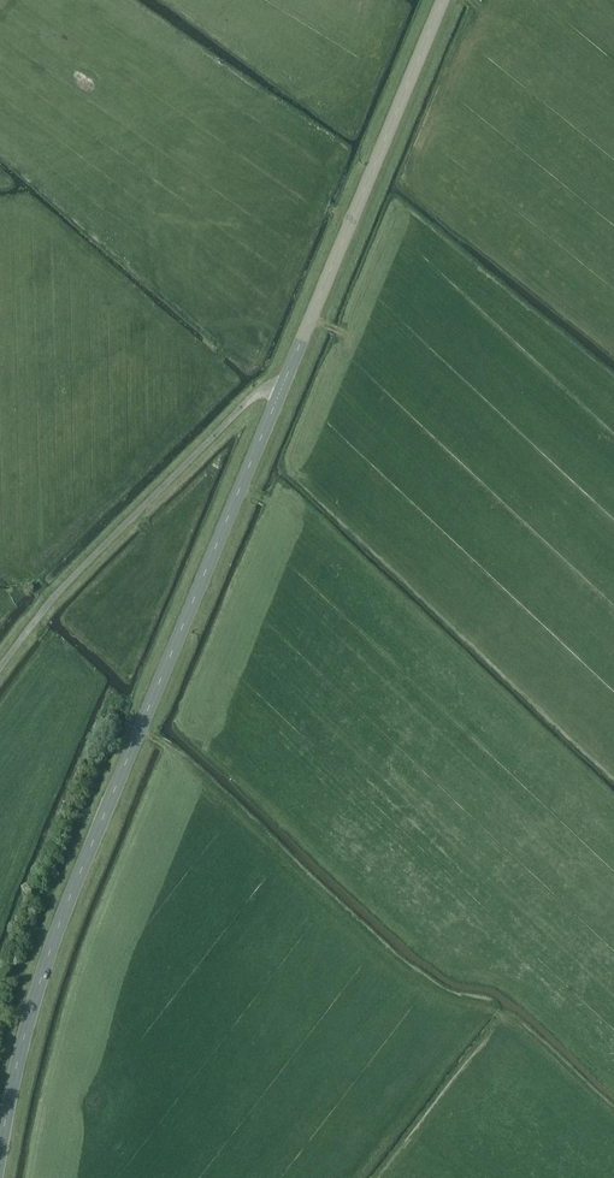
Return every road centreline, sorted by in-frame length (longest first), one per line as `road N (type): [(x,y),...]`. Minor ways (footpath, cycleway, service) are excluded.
road 1 (secondary): [(0,1143),(22,1042),(71,897),(284,383)]
road 2 (secondary): [(284,383),(443,0)]
road 3 (unclassified): [(0,669),(97,552),(253,395),(284,383)]

